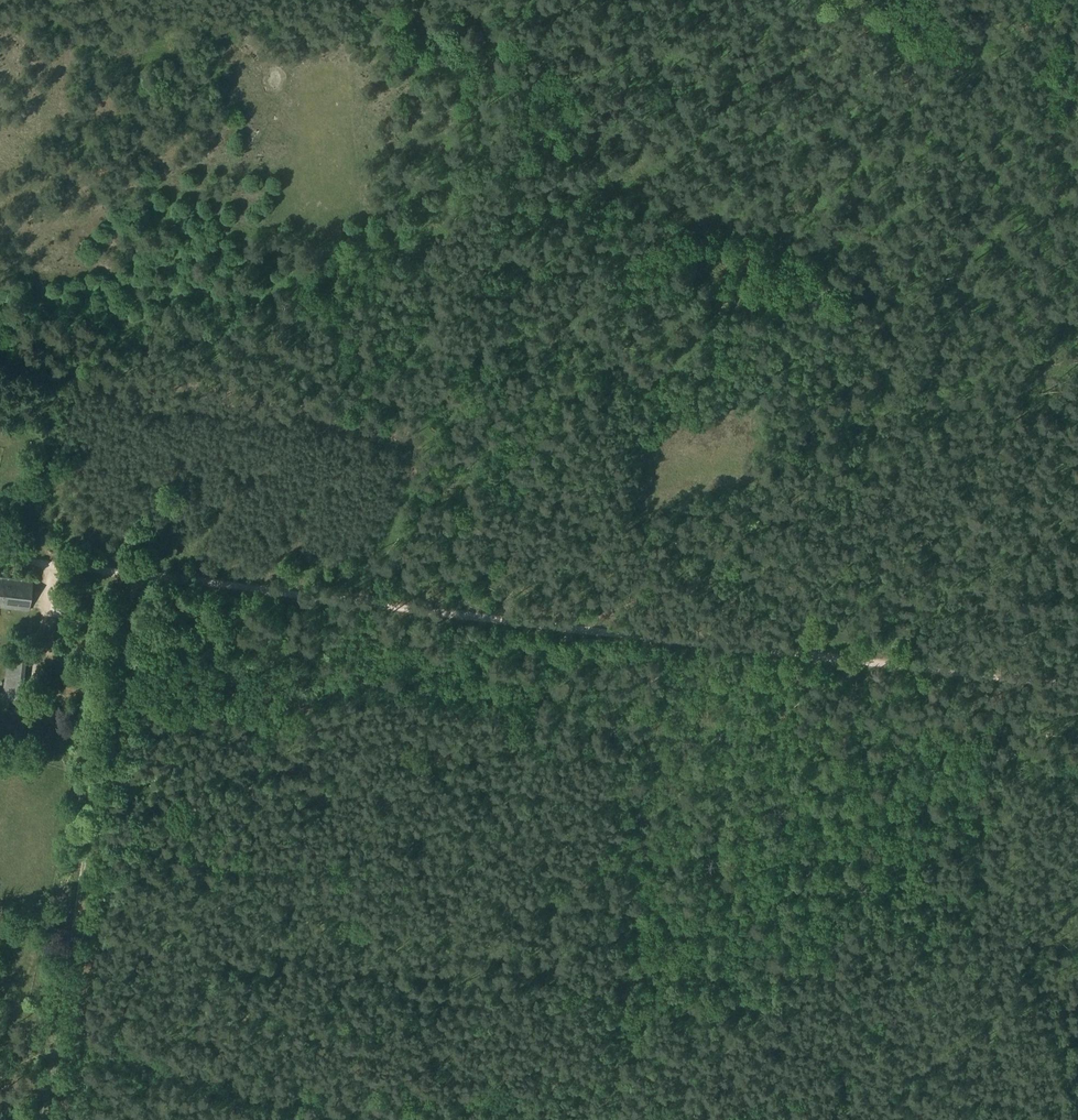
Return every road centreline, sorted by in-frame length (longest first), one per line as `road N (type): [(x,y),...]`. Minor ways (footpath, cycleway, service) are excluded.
road 1 (track): [(1077,688),(46,564)]
road 2 (track): [(134,576),(45,1119)]
road 3 (track): [(276,62),(216,60),(188,69),(138,143),(97,173),(0,277)]

